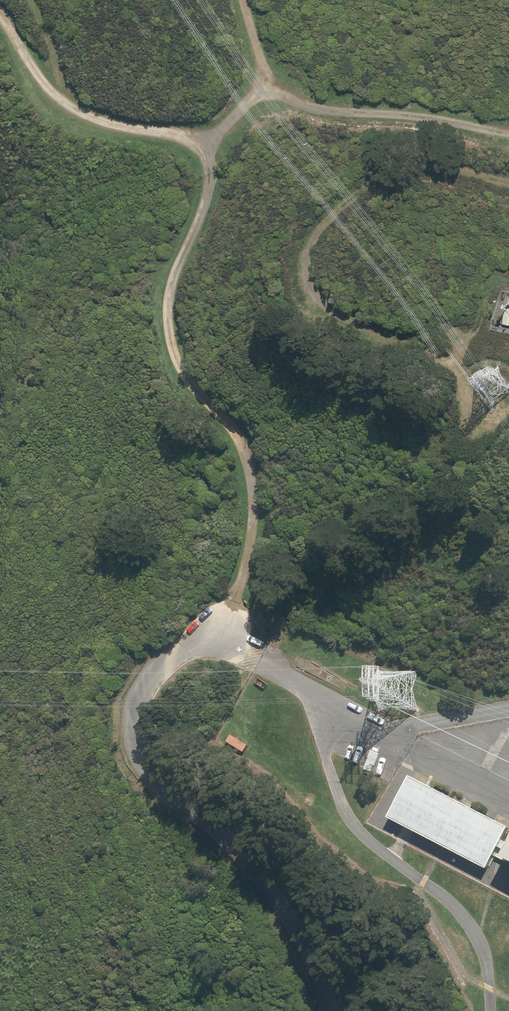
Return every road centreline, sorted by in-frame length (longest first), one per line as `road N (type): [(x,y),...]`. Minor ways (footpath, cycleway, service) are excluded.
road 1 (track): [(213,639),(246,552),(243,491),(233,442),(172,381),(158,296),(207,181),(202,146)]
road 2 (track): [(508,183),(397,171),(332,206),(305,237),(300,271),(309,301),(333,321),(416,356),(445,366),(481,309)]
road 3 (residential): [(328,1010),(293,921),(239,848),(145,768),(134,746),(134,714),(150,682),(176,654),(213,639)]
road 4 (track): [(202,146),(256,93),(322,113),(508,139)]
road 5 (track): [(202,146),(76,119),(32,86),(0,31)]
road 6 (track): [(76,119),(21,0)]

